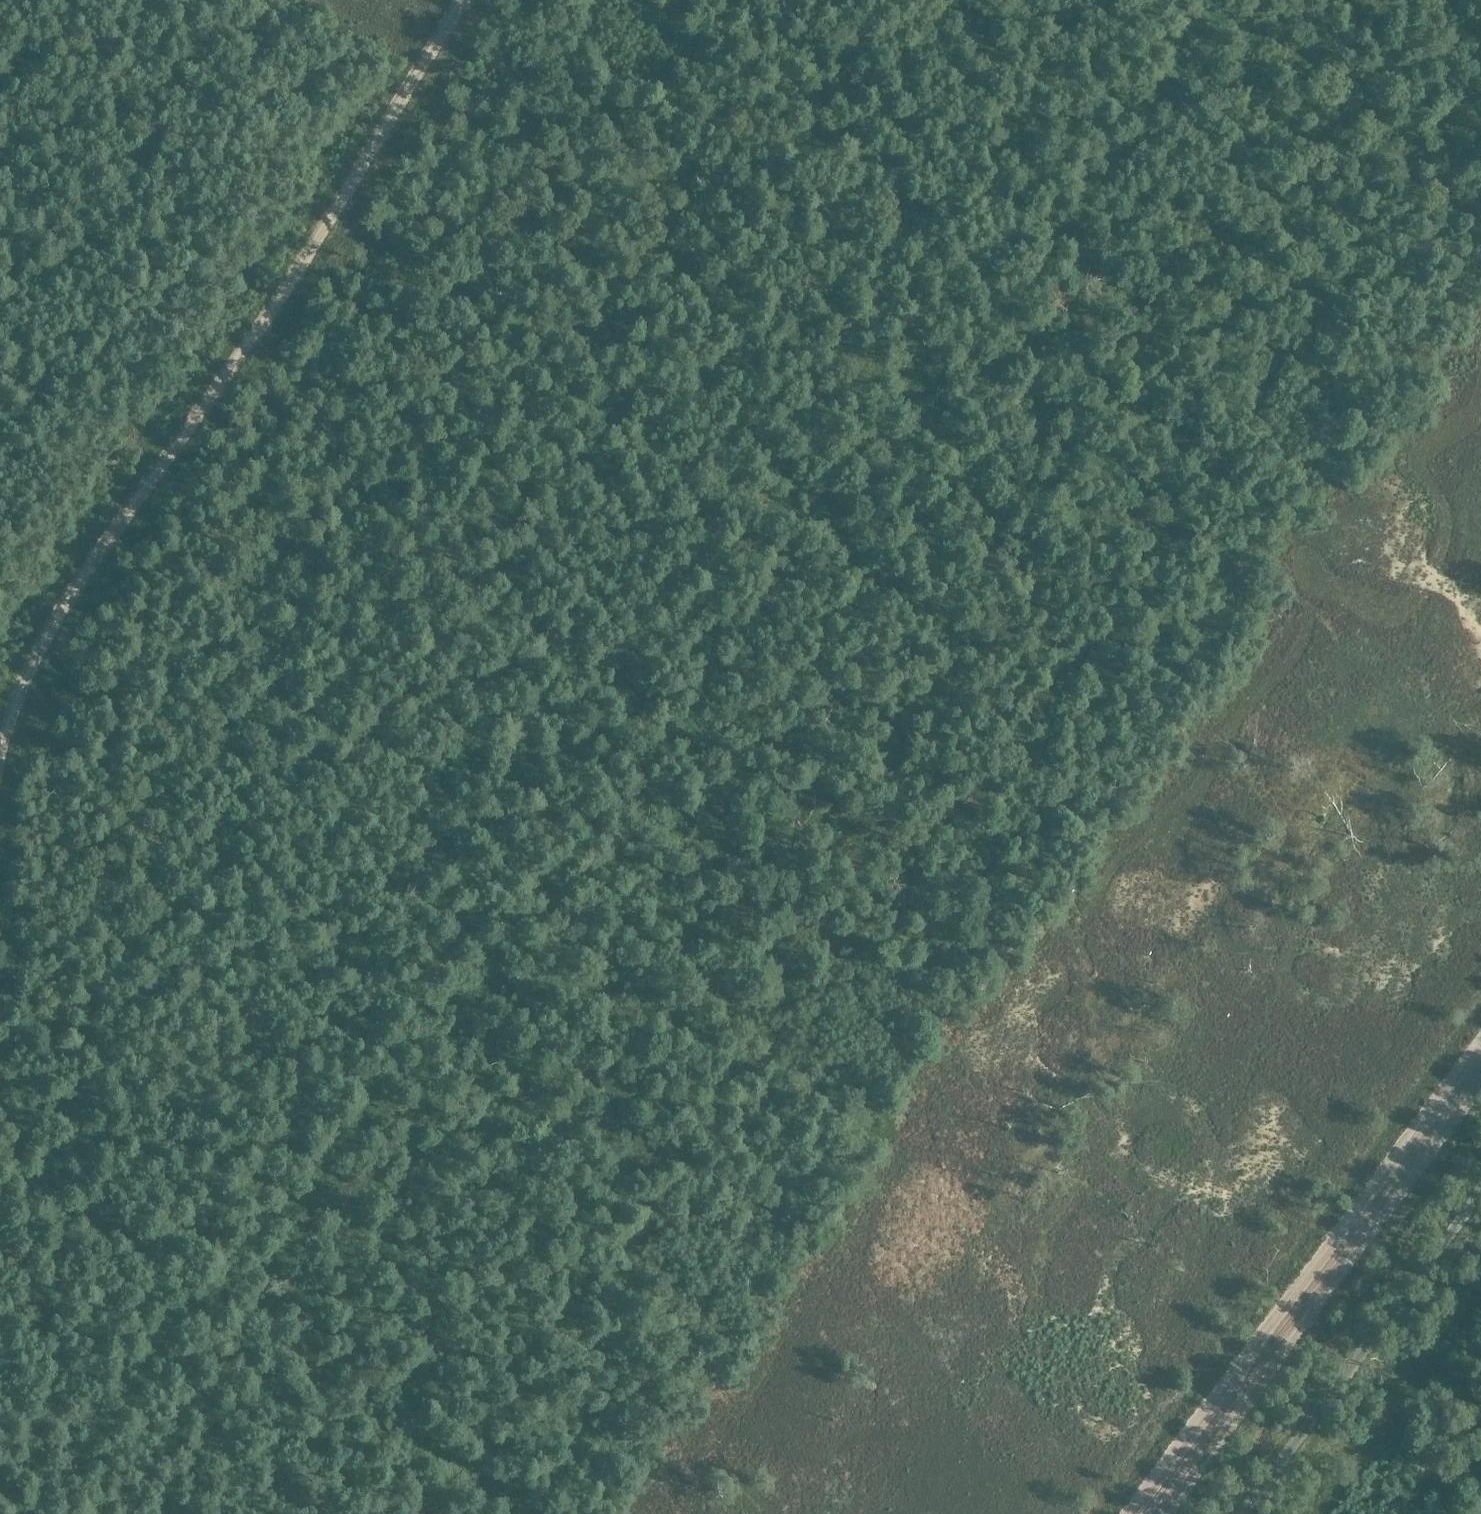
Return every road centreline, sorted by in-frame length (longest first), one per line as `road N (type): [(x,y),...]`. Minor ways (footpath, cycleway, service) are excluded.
road 1 (track): [(1143,1513),(1480,1057)]

